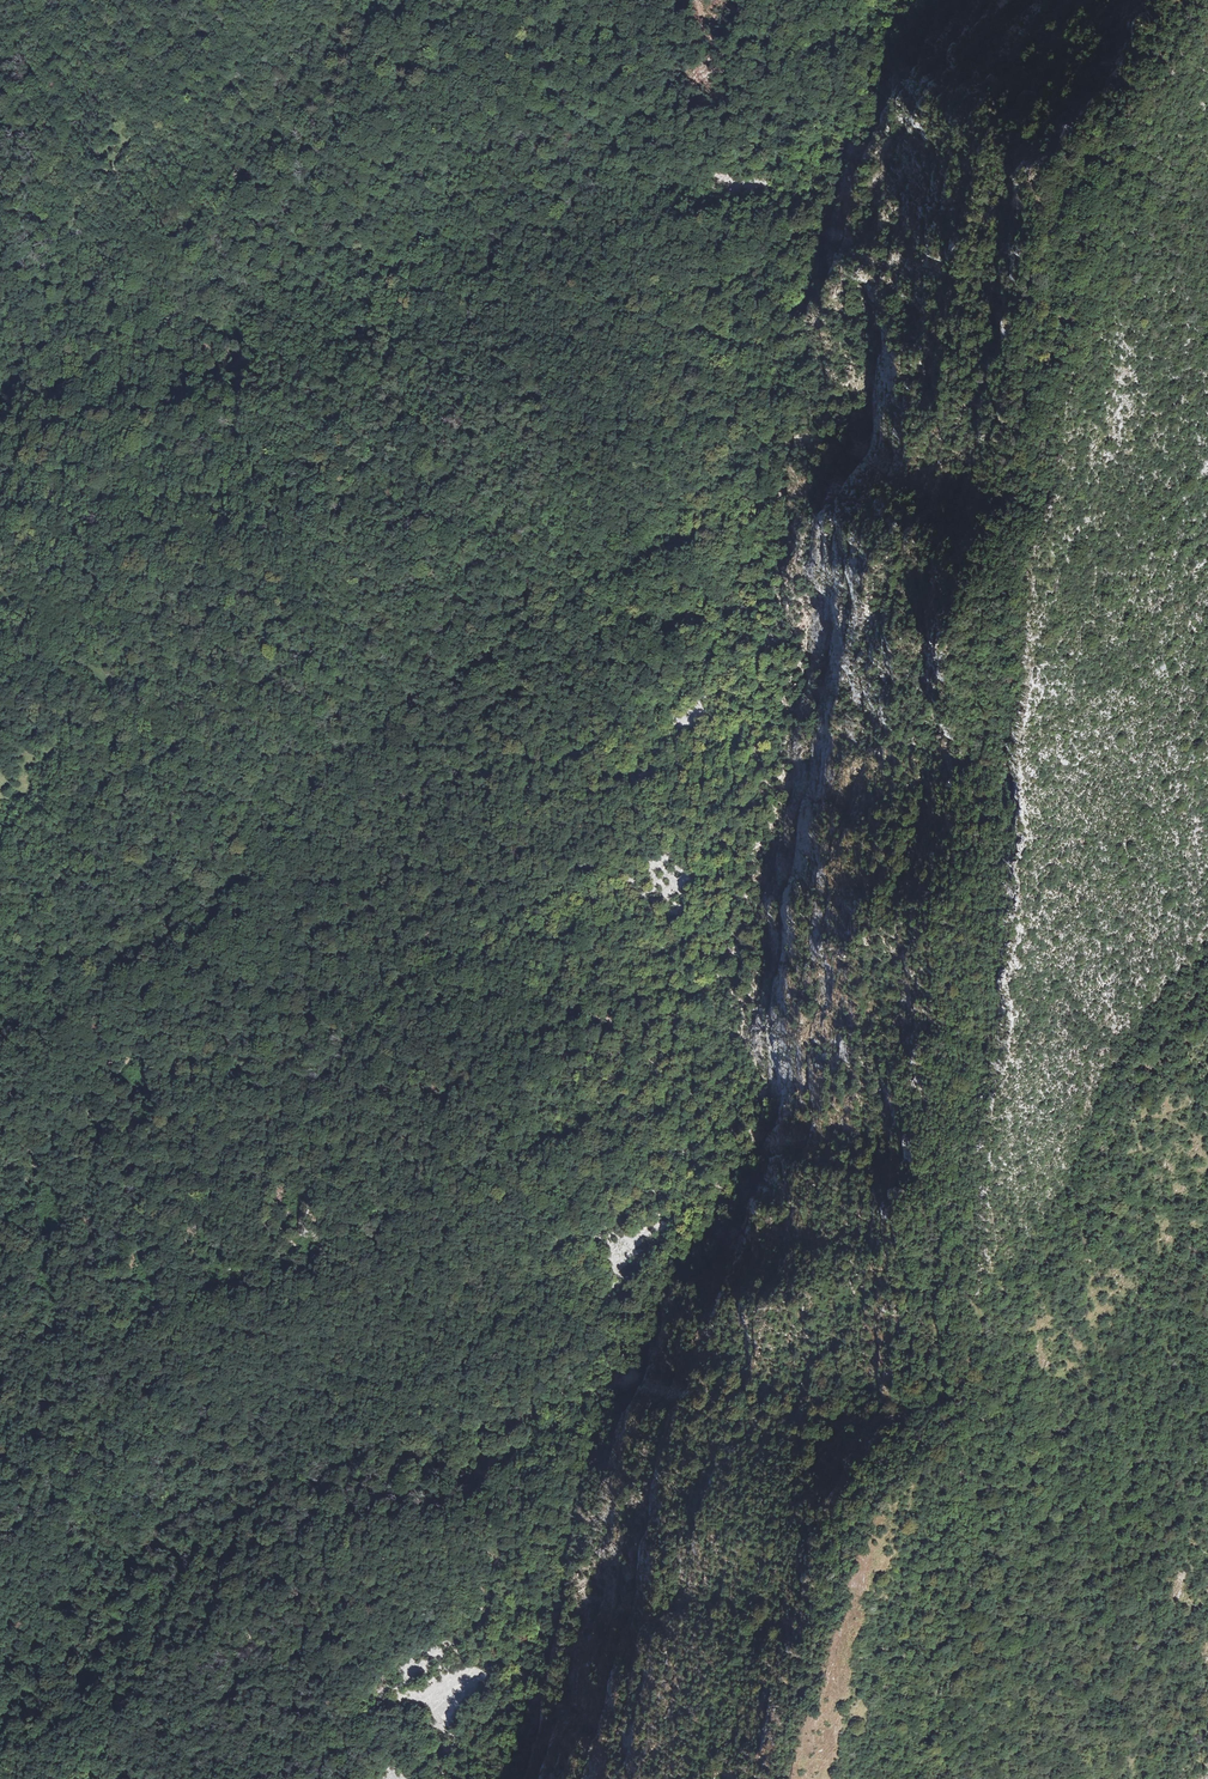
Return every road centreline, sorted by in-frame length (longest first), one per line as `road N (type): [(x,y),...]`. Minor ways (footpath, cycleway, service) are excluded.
road 1 (track): [(58,0),(58,164),(128,230)]
road 2 (track): [(517,0),(550,86),(626,148)]

